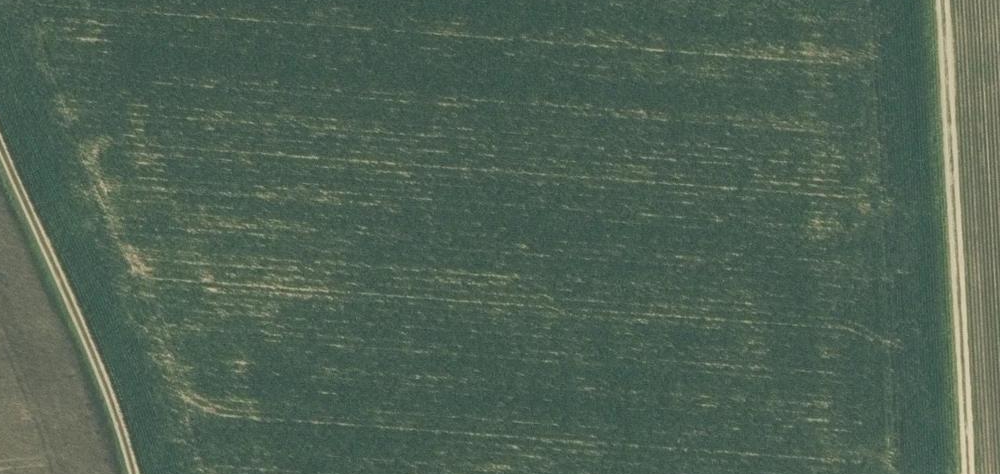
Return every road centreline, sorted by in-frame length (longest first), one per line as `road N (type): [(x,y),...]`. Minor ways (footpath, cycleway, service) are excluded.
road 1 (track): [(950,0),(976,473)]
road 2 (track): [(0,127),(140,473)]

